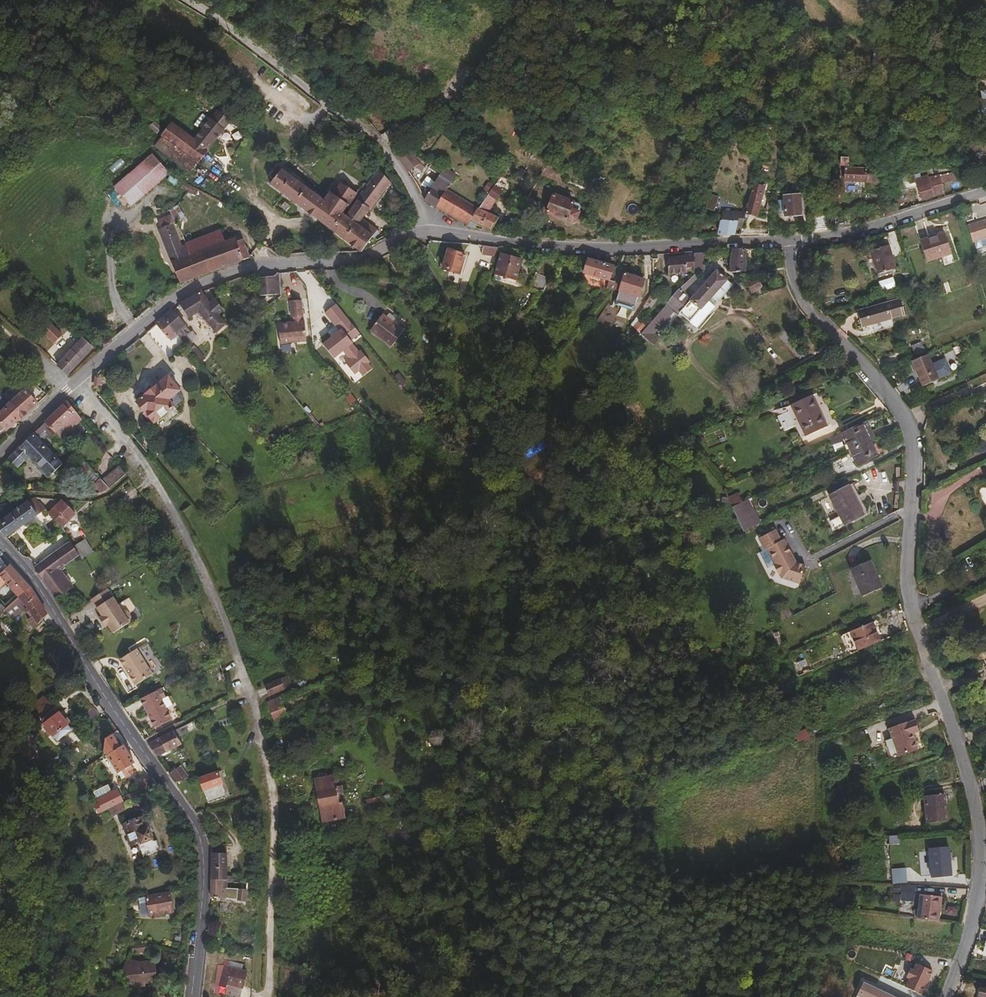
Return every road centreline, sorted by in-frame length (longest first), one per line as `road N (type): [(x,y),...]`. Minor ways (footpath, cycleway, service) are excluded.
road 1 (residential): [(788,240),(800,297),(900,408),(912,433),(909,597),(965,763),(980,842),(968,933),(943,996)]
road 2 (track): [(66,390),(141,468),(206,578),(232,642),(272,812),(266,996)]
road 3 (tertiary): [(0,543),(41,590),(201,836),(205,880),(192,996)]
road 4 (residential): [(398,239),(368,257),(251,267),(185,292),(0,455)]
road 5 (residential): [(432,232),(582,246),(788,240)]
road 6 (residential): [(192,0),(376,137),(432,232)]
road 7 (residential): [(788,240),(985,198)]

